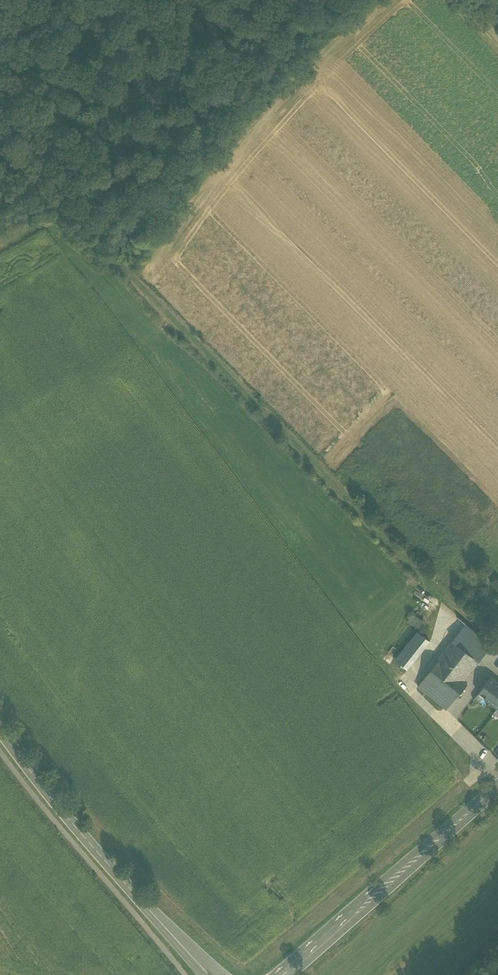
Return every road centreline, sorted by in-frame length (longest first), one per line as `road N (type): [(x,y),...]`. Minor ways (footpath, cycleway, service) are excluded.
road 1 (track): [(0,132),(155,302),(497,645)]
road 2 (tertiary): [(0,730),(88,841),(212,974)]
road 3 (secondary): [(283,974),(497,786)]
road 4 (track): [(448,623),(411,687),(497,781)]

